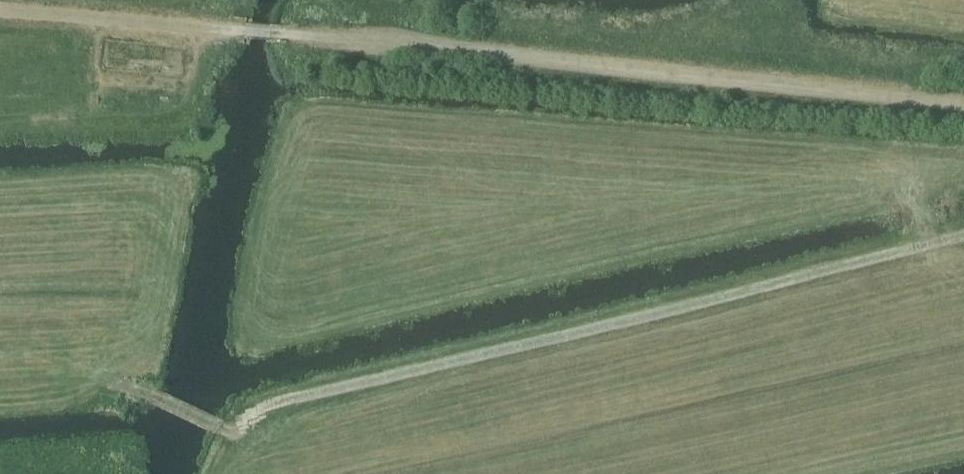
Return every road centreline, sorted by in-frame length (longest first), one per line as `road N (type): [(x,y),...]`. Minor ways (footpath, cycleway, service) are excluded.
road 1 (track): [(963,96),(0,7)]
road 2 (track): [(963,235),(281,400),(238,426),(147,393)]

